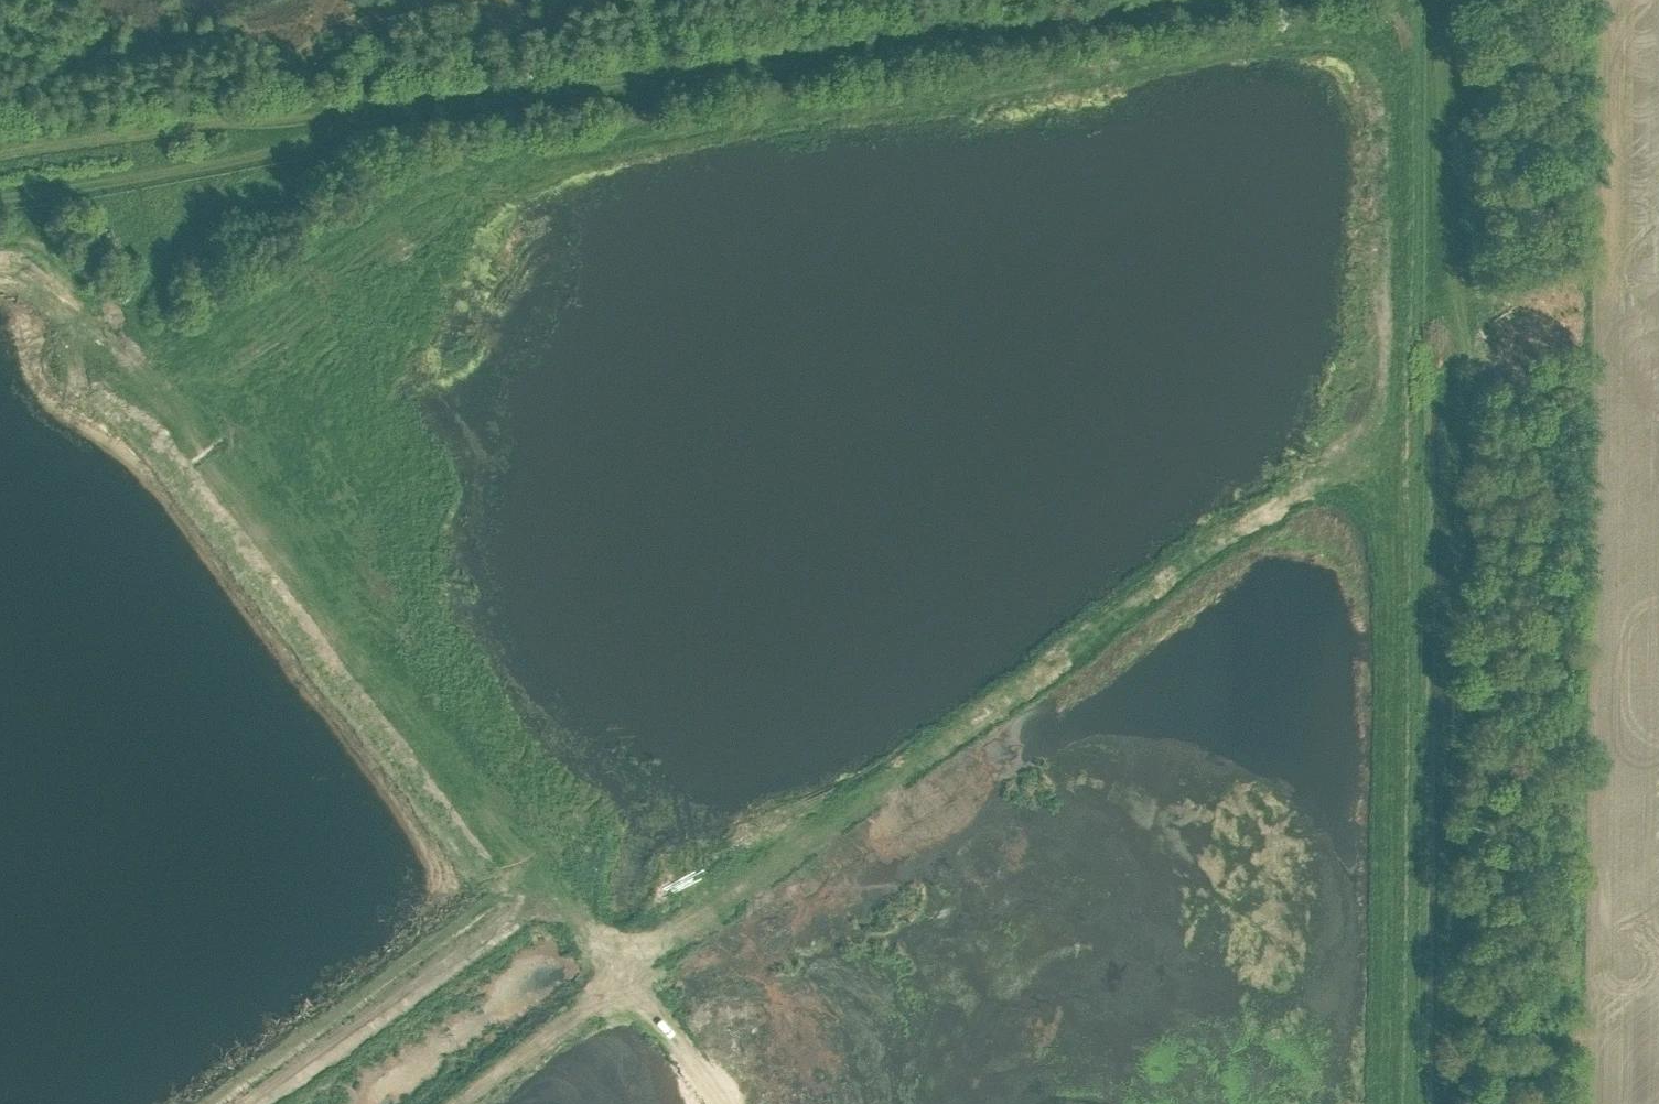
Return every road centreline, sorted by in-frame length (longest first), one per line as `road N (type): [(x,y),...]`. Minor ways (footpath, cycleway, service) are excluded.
road 1 (track): [(1289,0),(0,168)]
road 2 (track): [(1445,0),(1457,36),(1463,122),(1453,1103)]

